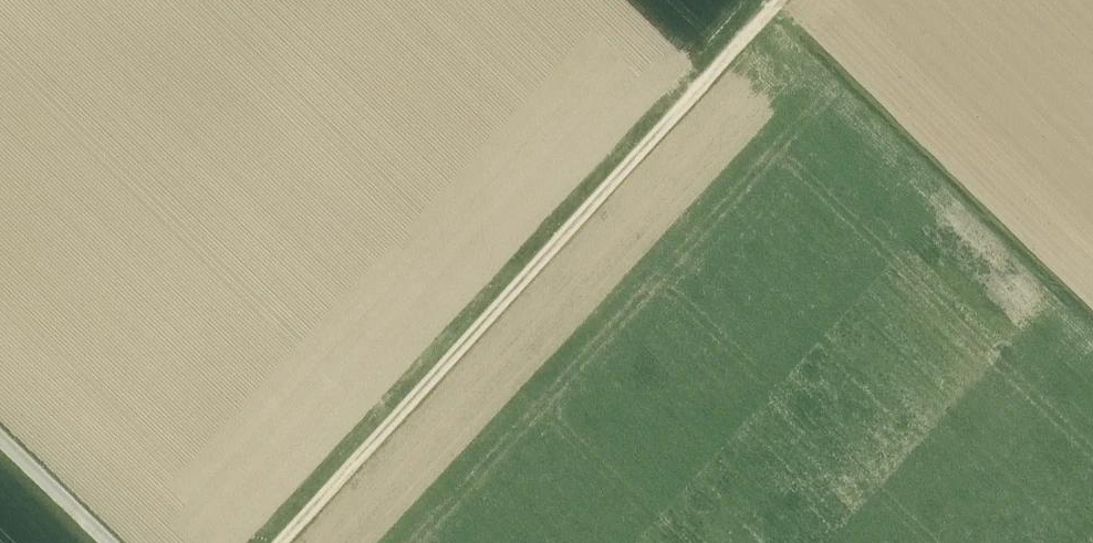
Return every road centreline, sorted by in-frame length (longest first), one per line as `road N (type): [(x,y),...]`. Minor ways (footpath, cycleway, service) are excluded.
road 1 (track): [(783,0),(282,542)]
road 2 (track): [(1092,323),(772,12)]
road 3 (unclassified): [(108,542),(0,440)]

